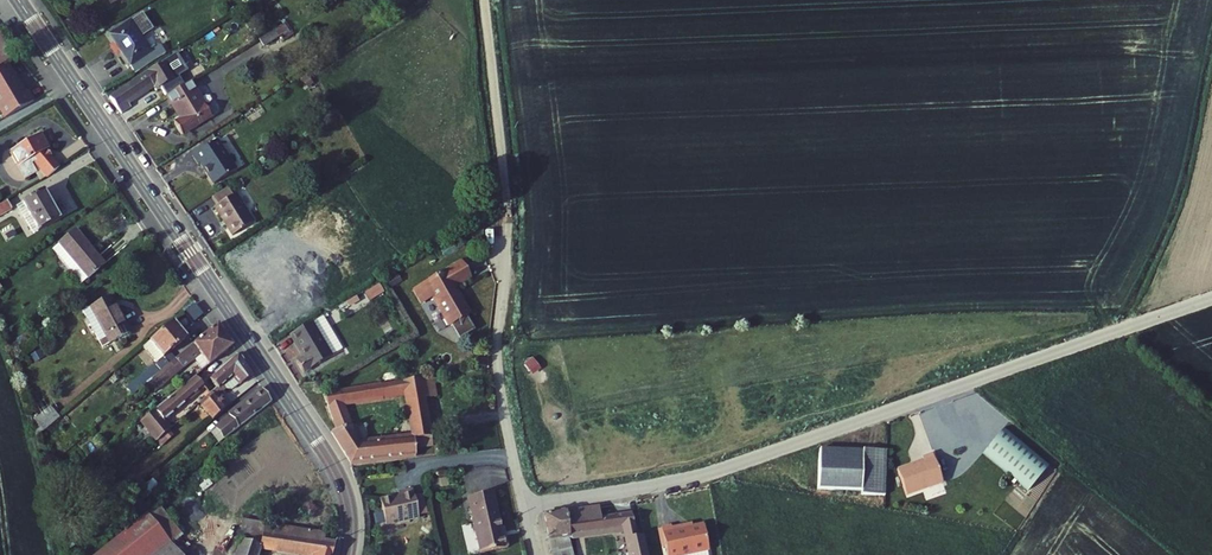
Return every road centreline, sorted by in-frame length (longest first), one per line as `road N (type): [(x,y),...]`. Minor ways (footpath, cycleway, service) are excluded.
road 1 (track): [(524,501),(674,482),(1211,297)]
road 2 (tertiary): [(19,0),(331,461),(349,510),(347,554)]
road 3 (unclassified): [(537,554),(499,380),(508,239)]
road 4 (track): [(508,239),(484,0)]

